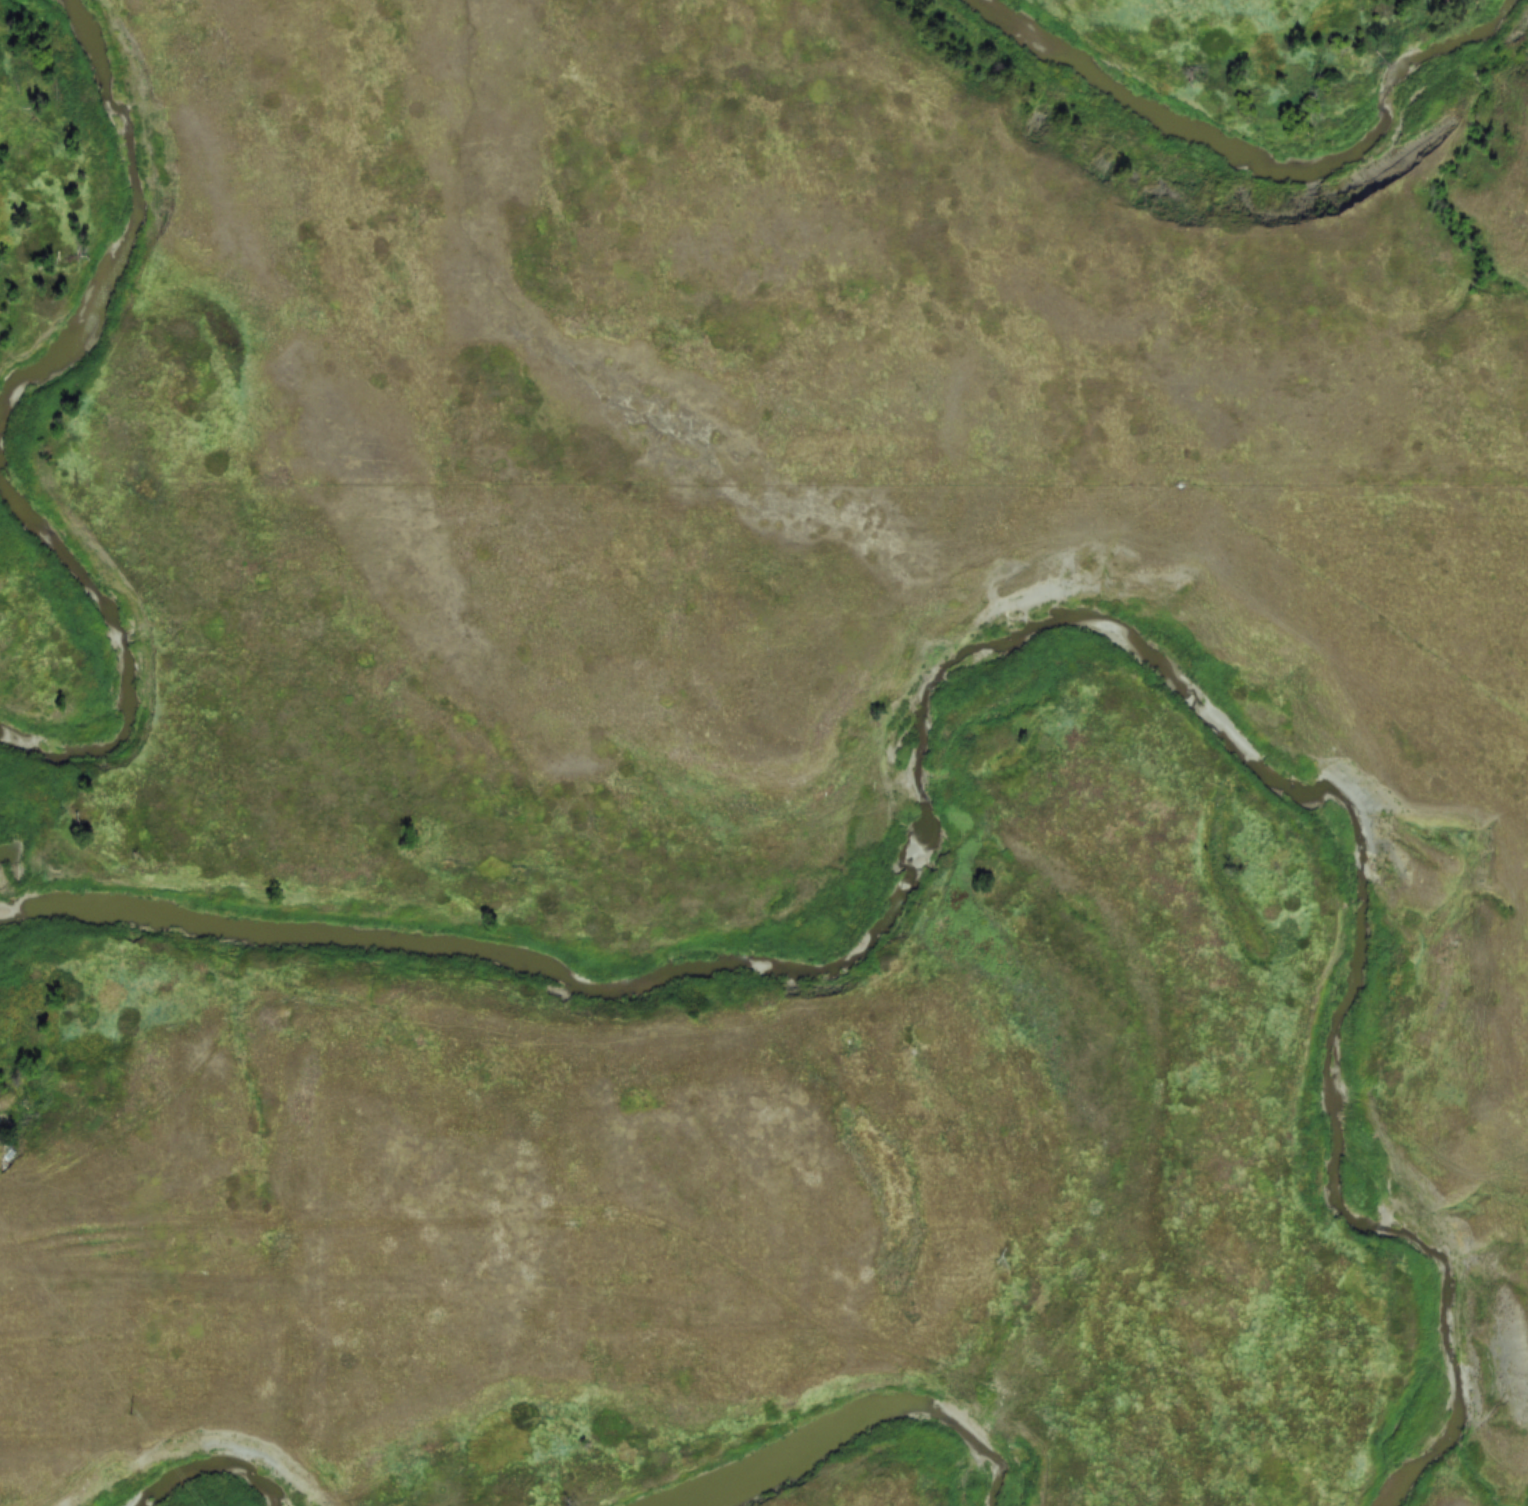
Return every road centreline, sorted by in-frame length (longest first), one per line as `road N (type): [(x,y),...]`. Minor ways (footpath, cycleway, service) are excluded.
road 1 (residential): [(840,1505),(923,1453),(945,1355),(616,1149),(0,1231)]

